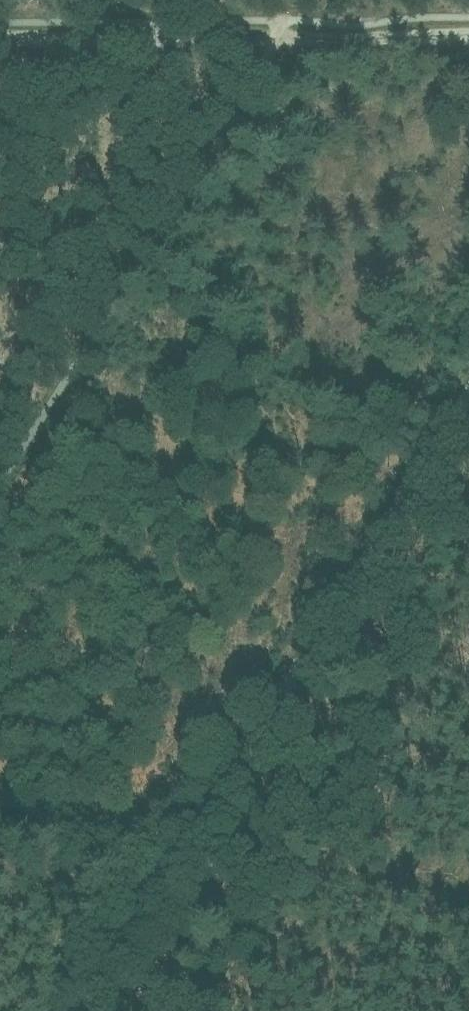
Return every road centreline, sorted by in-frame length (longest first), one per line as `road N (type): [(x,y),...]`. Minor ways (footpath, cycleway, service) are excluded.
road 1 (track): [(157,837),(468,359)]
road 2 (track): [(468,32),(0,34)]
road 3 (track): [(0,816),(157,837),(51,1010)]
road 4 (track): [(157,837),(468,903)]

